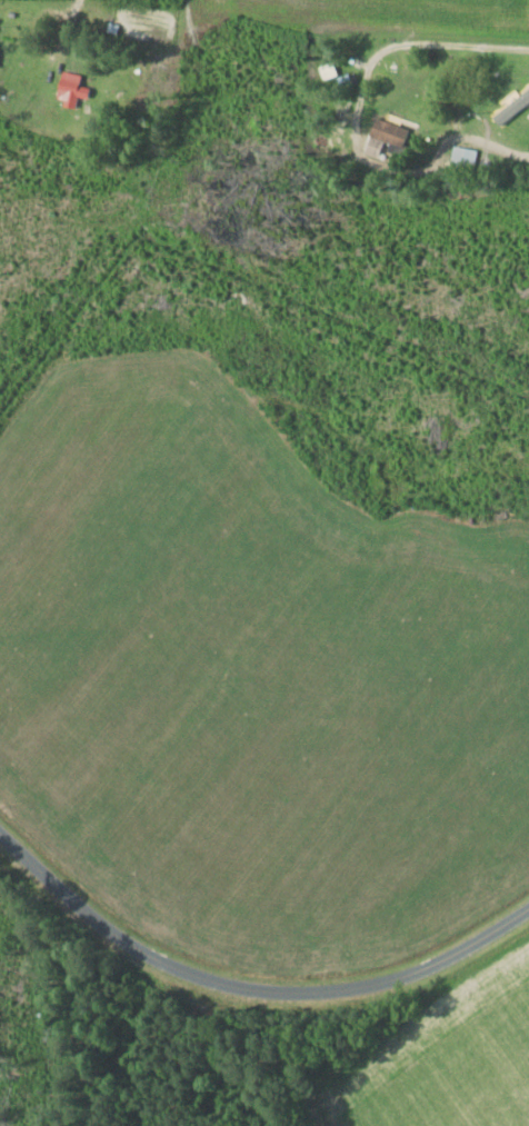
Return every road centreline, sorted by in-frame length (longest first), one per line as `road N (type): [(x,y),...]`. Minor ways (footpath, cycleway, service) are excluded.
road 1 (residential): [(528,908),(439,961),(382,981),(308,992),(244,987),(180,969),(116,934),(0,832)]

